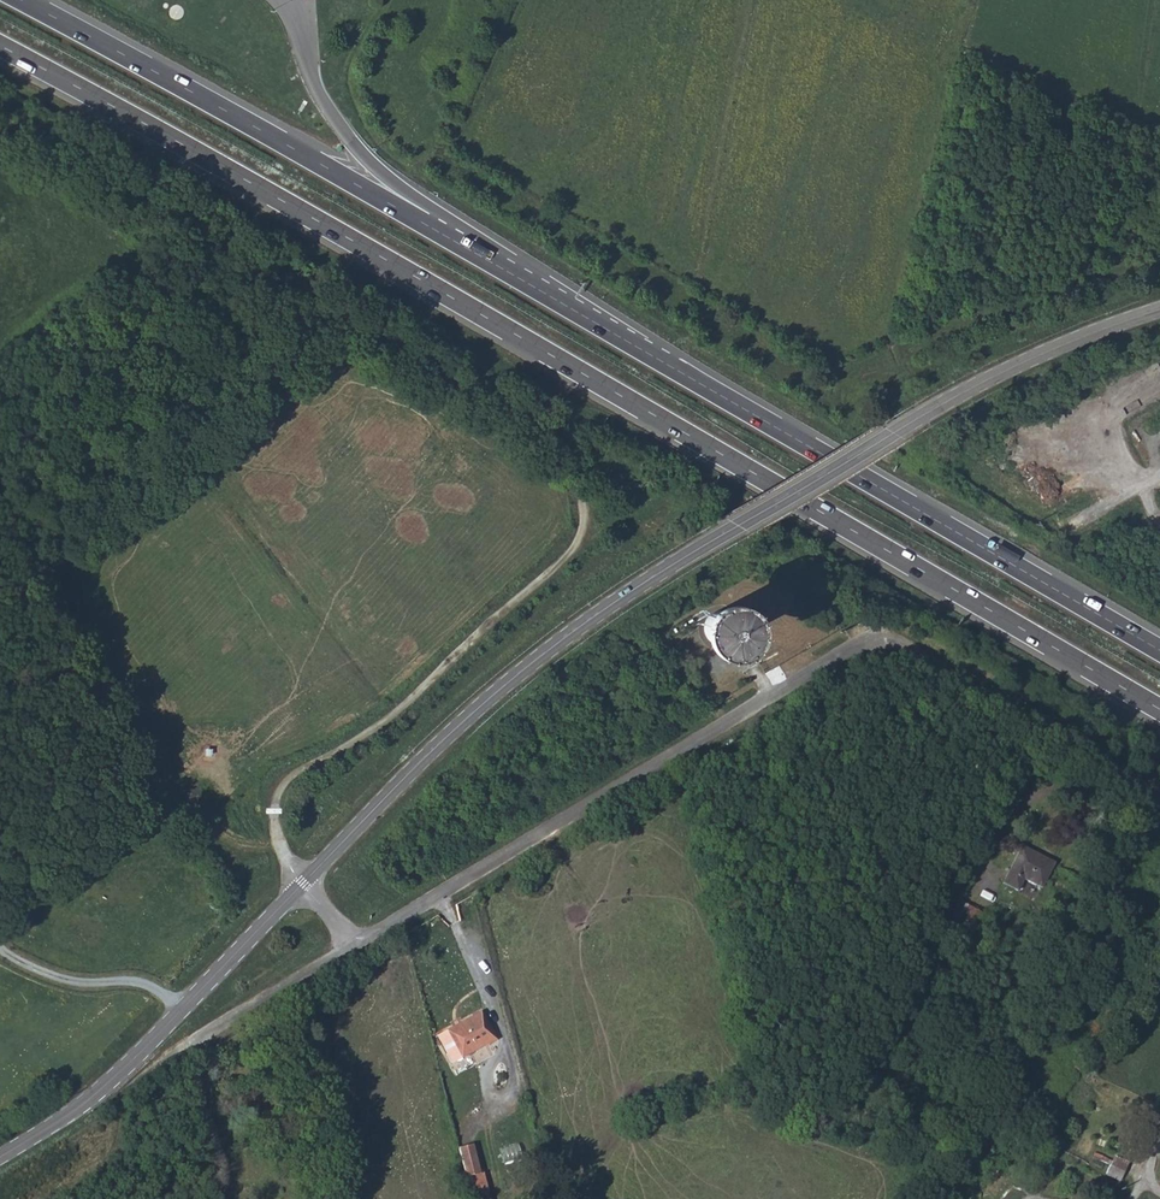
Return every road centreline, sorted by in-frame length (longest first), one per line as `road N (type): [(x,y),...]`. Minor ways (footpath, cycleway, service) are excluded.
road 1 (trunk): [(0,46),(387,260),(1159,709)]
road 2 (trunk): [(1159,650),(21,0)]
road 3 (tertiary): [(304,883),(445,737),(571,631),(981,380),(1159,310)]
road 4 (unclassified): [(353,937),(446,893),(854,646),(915,654),(1159,807)]
road 5 (tertiary): [(0,1155),(102,1090),(304,883)]
road 6 (track): [(179,1012),(137,982),(79,983),(0,948)]

